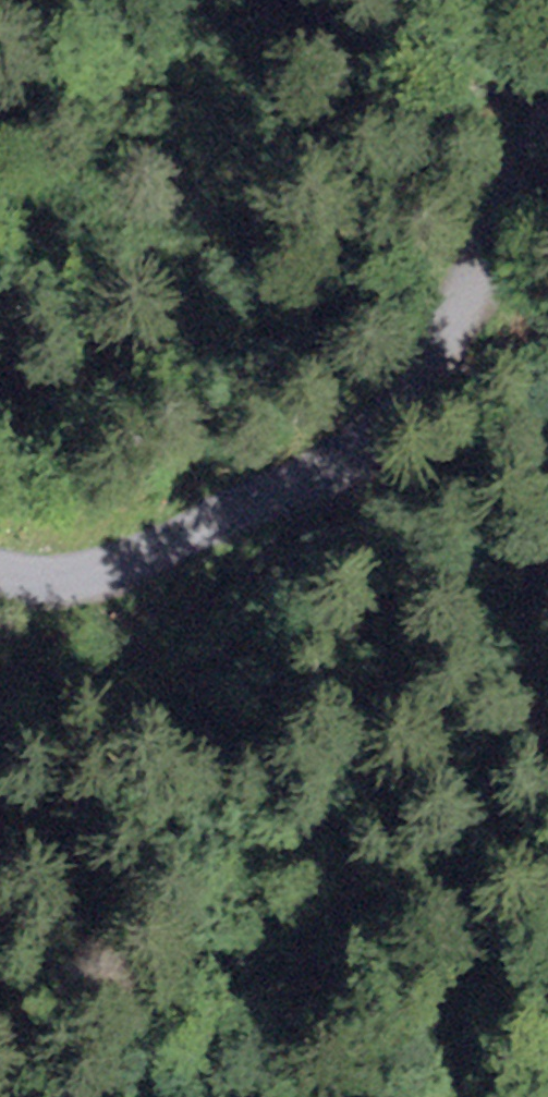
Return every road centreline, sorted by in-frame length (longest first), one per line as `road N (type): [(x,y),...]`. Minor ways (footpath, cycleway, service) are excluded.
road 1 (tertiary): [(547,156),(426,374),(349,452),(120,565),(0,578)]
road 2 (track): [(0,67),(93,40),(297,42),(406,59),(547,107)]
road 3 (track): [(0,713),(133,656),(223,598),(315,523),(349,452)]

